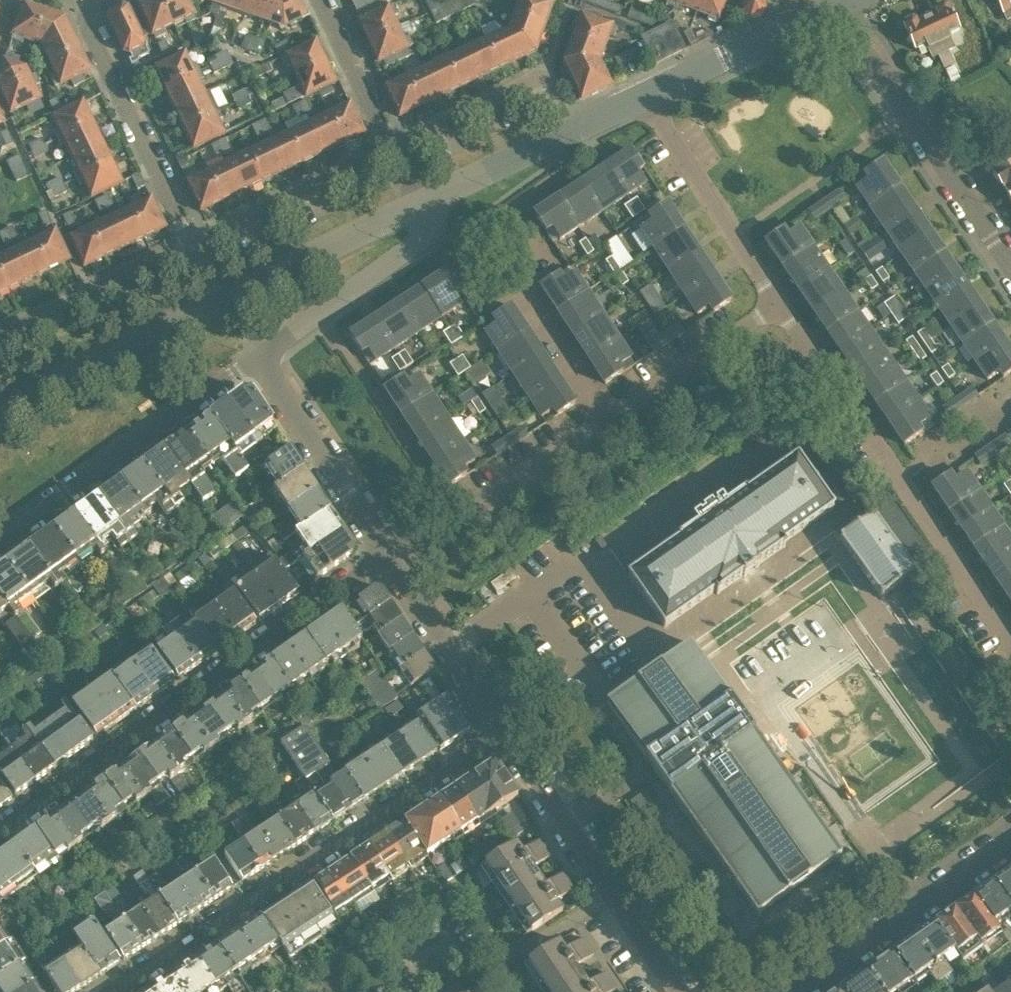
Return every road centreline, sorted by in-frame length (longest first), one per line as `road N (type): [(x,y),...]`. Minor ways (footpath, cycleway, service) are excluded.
road 1 (residential): [(388,555),(0,831)]
road 2 (residential): [(112,991),(504,736)]
road 3 (residential): [(1010,641),(780,306)]
road 4 (residential): [(481,506),(780,306)]
road 5 (residential): [(0,543),(260,353)]
road 6 (residential): [(1010,262),(839,2)]
road 7 (residential): [(99,0),(82,10),(192,243)]
road 8 (residential): [(797,991),(1010,840)]
road 9 (residential): [(421,204),(647,95)]
road 10 (residential): [(780,306),(647,95)]
road 11 (residential): [(0,411),(224,303)]
road 12 (residential): [(388,555),(260,353)]
road 13 (residential): [(611,894),(515,953),(464,953),(404,991)]
road 14 (residential): [(260,353),(418,242),(427,229),(421,204)]
road 15 (residential): [(192,243),(392,148)]
road 16 (residential): [(224,303),(421,204)]
road 17 (residential): [(504,736),(388,555)]
road 18 (residential): [(0,337),(192,243)]
road 19 (residential): [(611,894),(504,736)]
road 20 (residential): [(392,148),(547,72)]
road 21 (residential): [(647,95),(800,21)]
road 22 (residential): [(392,148),(321,0)]

